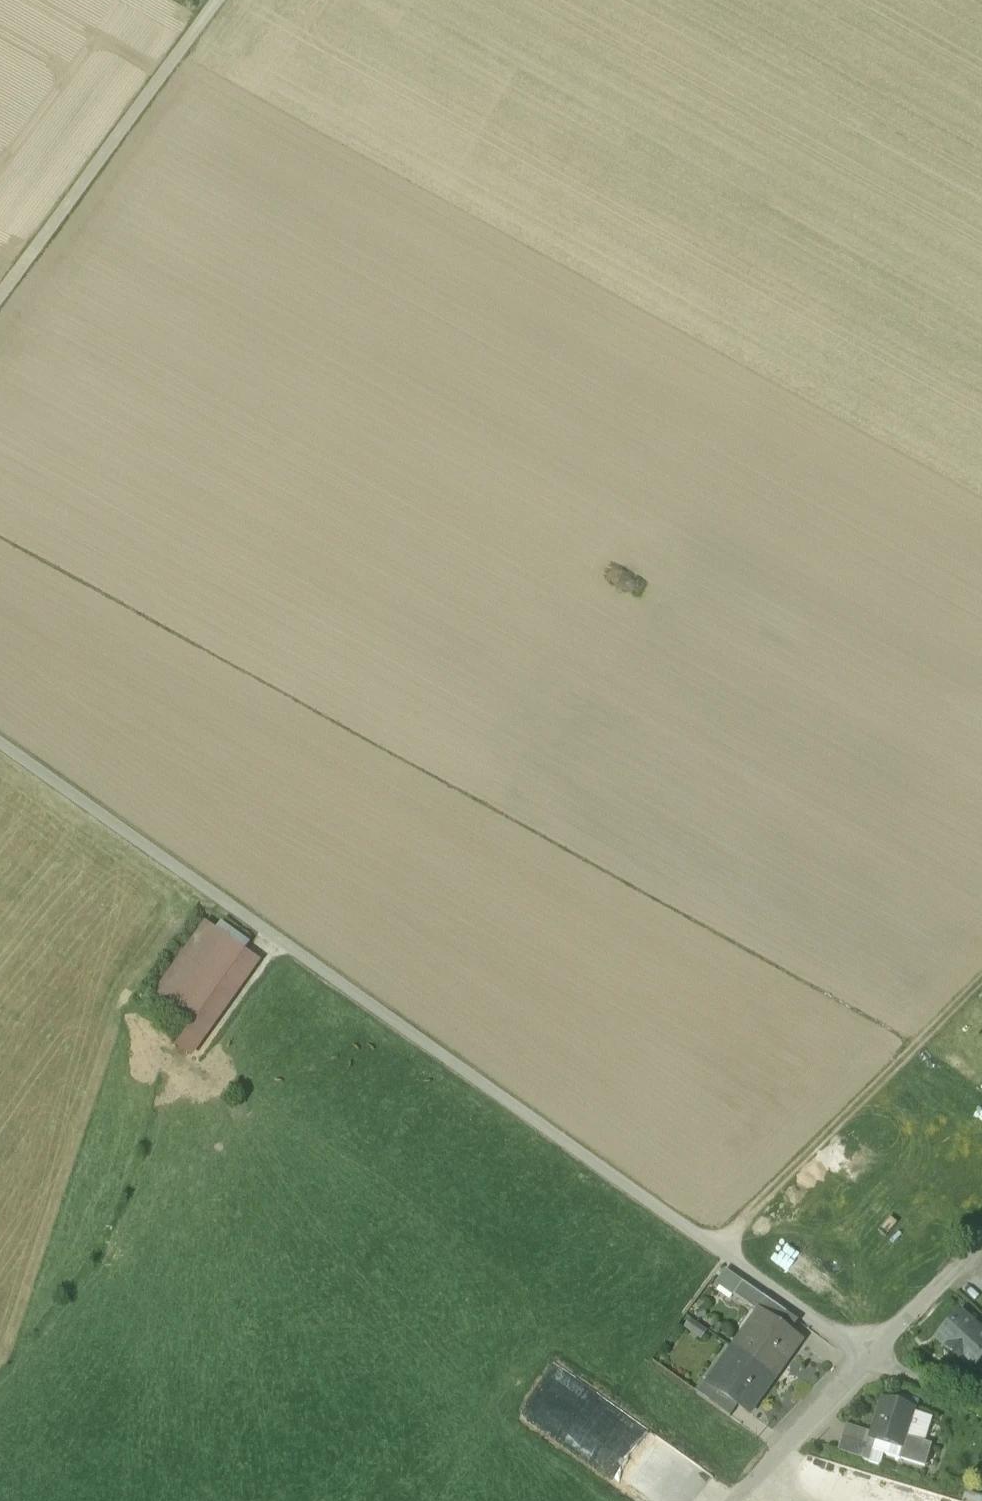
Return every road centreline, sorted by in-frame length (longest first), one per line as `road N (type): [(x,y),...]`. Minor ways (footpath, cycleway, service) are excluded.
road 1 (track): [(868,1363),(0,740)]
road 2 (track): [(714,1249),(981,977)]
road 3 (track): [(0,296),(218,0)]
road 4 (residential): [(735,1500),(981,1240)]

